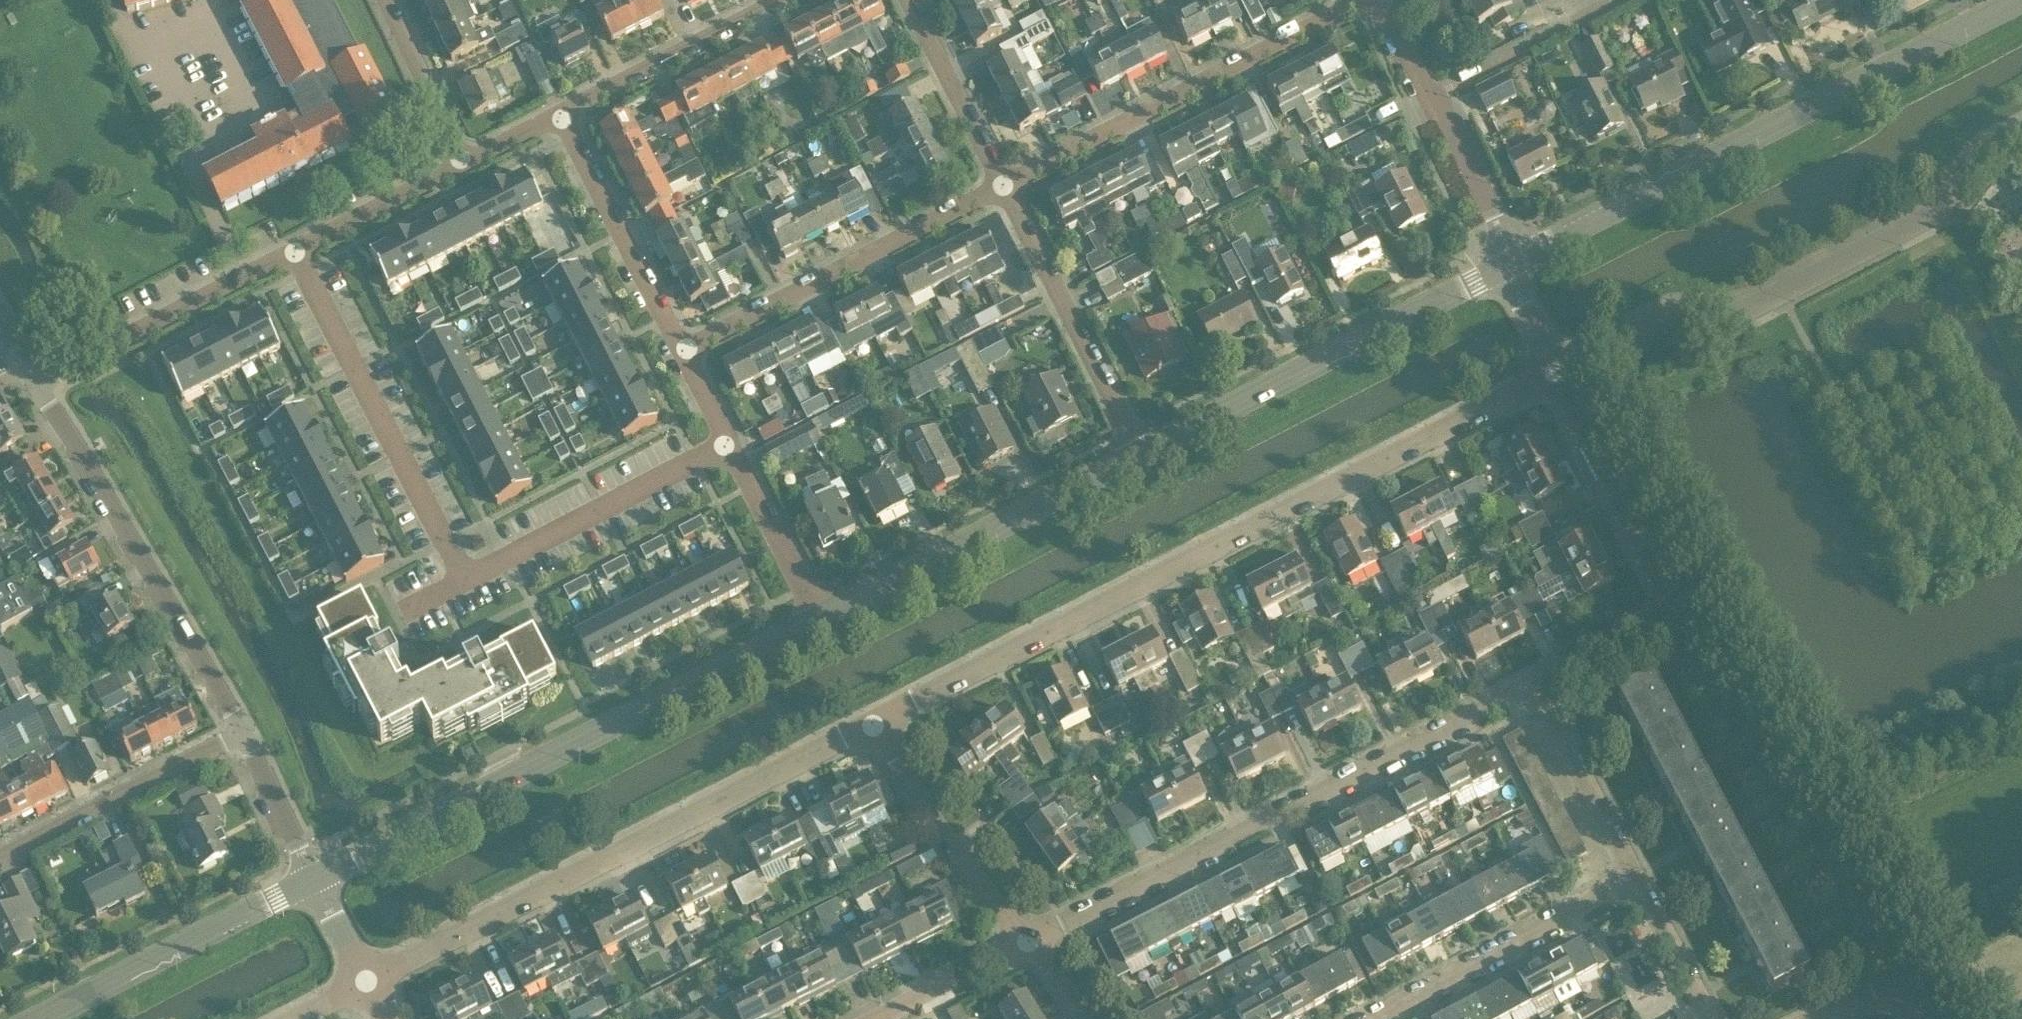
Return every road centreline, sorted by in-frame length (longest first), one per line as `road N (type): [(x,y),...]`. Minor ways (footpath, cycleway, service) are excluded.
road 1 (residential): [(870,725),(1559,372)]
road 2 (tertiary): [(1506,267),(2019,0)]
road 3 (residential): [(1029,941),(1536,678)]
road 4 (tertiary): [(313,879),(820,617)]
road 5 (residential): [(367,979),(870,725)]
road 6 (residential): [(1559,372),(1696,306),(1765,306),(1958,186),(2021,125)]
road 7 (residential): [(1894,981),(1678,603)]
road 8 (tertiary): [(1143,451),(1506,267)]
road 9 (residential): [(236,735),(37,381)]
road 10 (residential): [(1005,186),(1359,0)]
road 11 (residential): [(464,579),(294,250)]
road 12 (residential): [(679,352),(1005,186)]
road 13 (tertiary): [(820,617),(1143,451)]
road 14 (tertiary): [(32,1018),(313,879)]
road 15 (residential): [(1367,1018),(1636,874)]
road 16 (residential): [(1143,451),(1005,186)]
road 17 (residential): [(727,445),(464,579)]
road 18 (residential): [(1506,267),(1498,222),(1386,0)]
road 19 (residential): [(37,381),(294,250)]
road 20 (residential): [(1029,941),(870,725)]
road 21 (residential): [(679,352),(559,115)]
road 22 (residential): [(0,853),(236,735)]
road 23 (residential): [(1678,603),(1559,372)]
road 24 (residential): [(559,115),(774,0)]
road 25 (residential): [(1636,874),(1536,678)]
road 26 (residential): [(1005,186),(908,0)]
road 27 (residential): [(820,617),(727,445)]
road 28 (residential): [(294,250),(463,164)]
road 29 (residential): [(463,164),(386,0)]
road 30 (residential): [(879,1018),(1029,941)]
road 31 (residential): [(313,879),(236,735)]
road 32 (residential): [(1710,1018),(1636,874)]
road 33 (residential): [(1536,678),(1678,603)]

